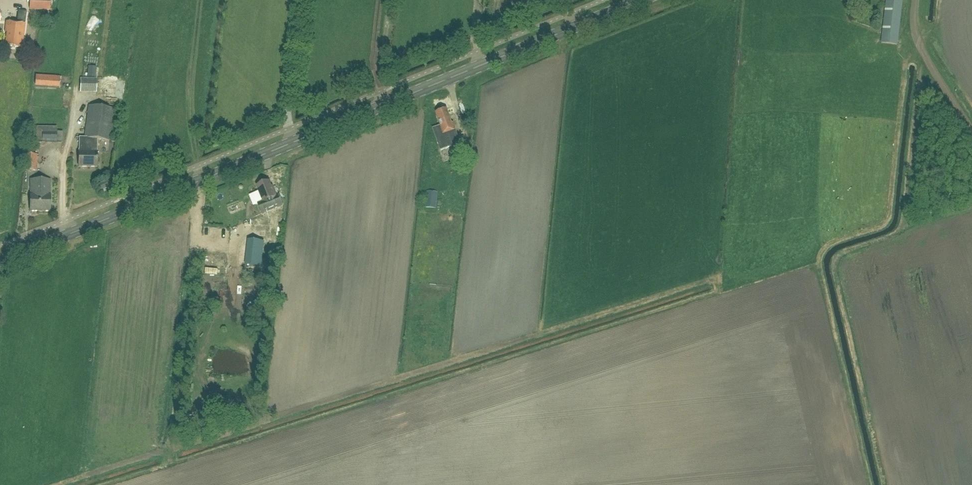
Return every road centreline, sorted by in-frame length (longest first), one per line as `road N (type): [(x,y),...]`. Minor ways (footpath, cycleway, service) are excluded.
road 1 (secondary): [(0,261),(643,0)]
road 2 (unclassified): [(971,130),(921,48),(916,0)]

